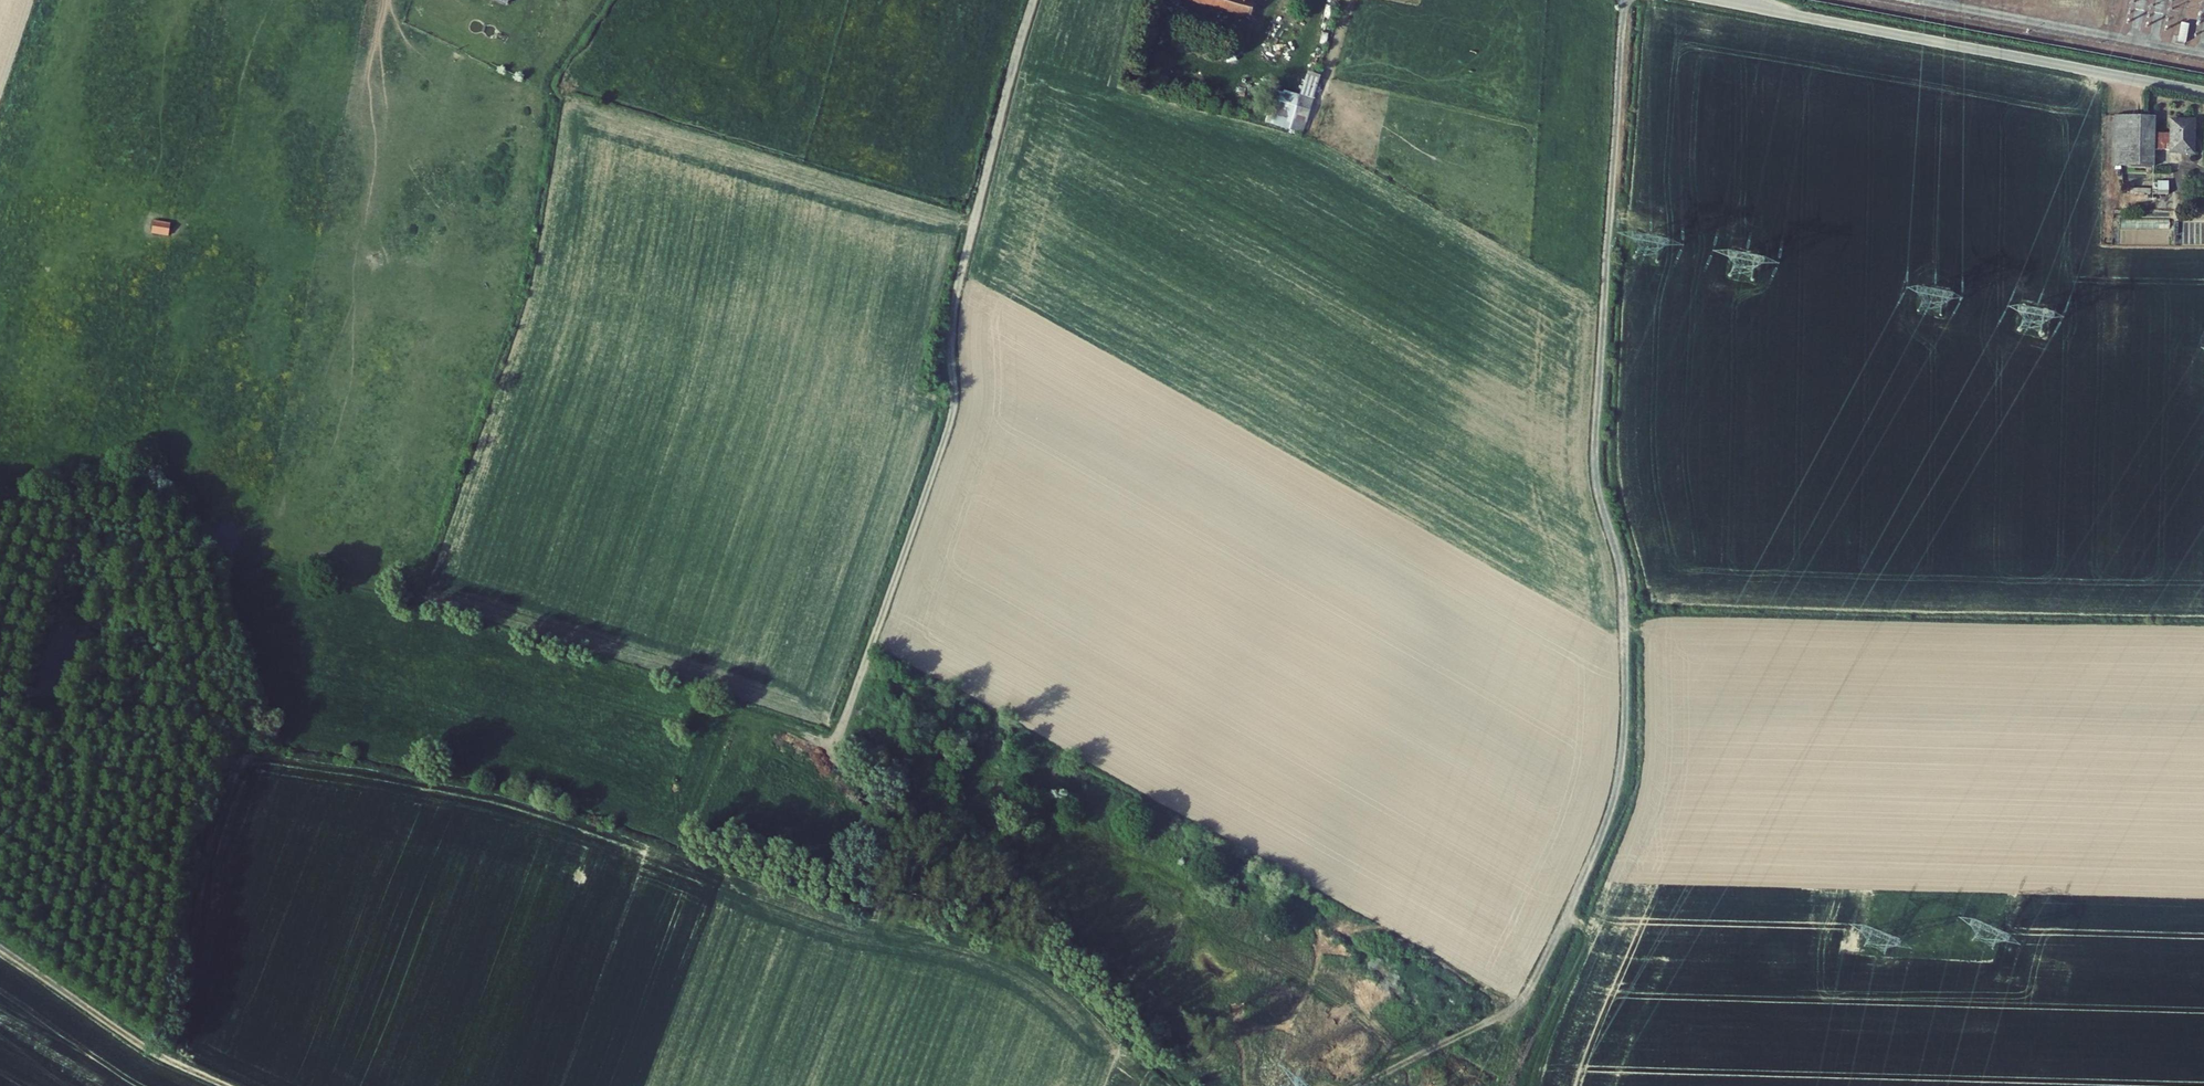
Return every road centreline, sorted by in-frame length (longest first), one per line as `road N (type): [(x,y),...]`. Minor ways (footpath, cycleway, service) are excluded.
road 1 (track): [(1623,0),(1597,456),(1628,674),(1626,778),(1534,983),(1486,1025),(1365,1085)]
road 2 (track): [(1034,0),(957,289),(944,451),(840,733)]
road 3 (unclassified): [(1712,0),(2203,92)]

